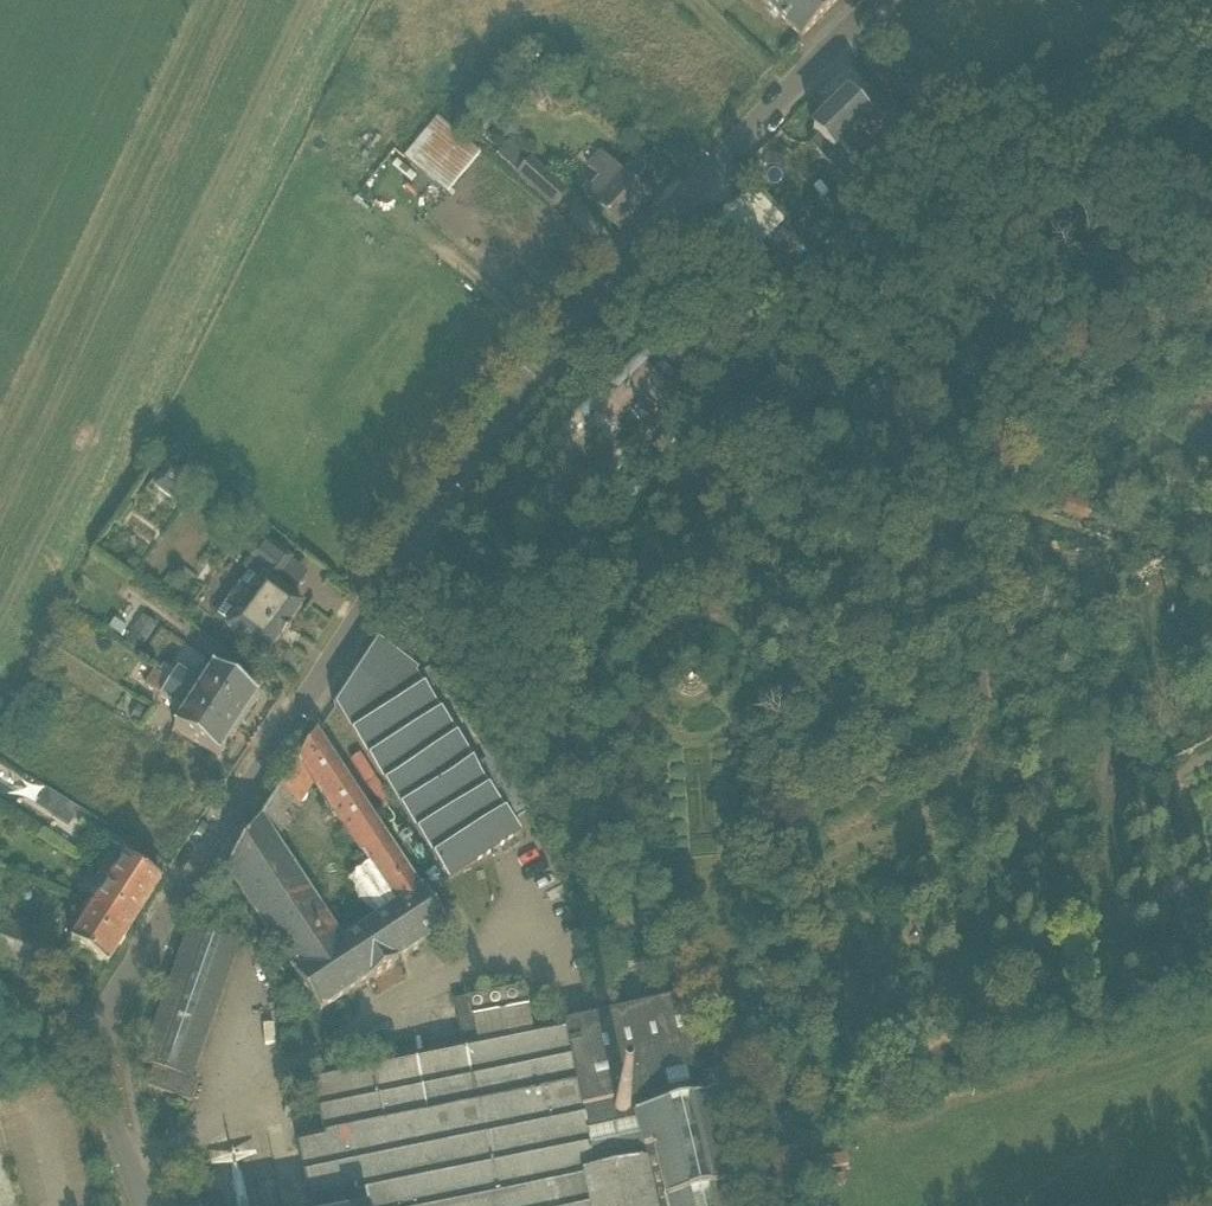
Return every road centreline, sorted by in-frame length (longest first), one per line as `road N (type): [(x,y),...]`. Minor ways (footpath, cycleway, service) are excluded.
road 1 (unclassified): [(145,1205),(109,1113),(101,1061),(112,1000),(302,708),(586,312),(710,169),(883,0)]
road 2 (track): [(672,907),(713,977),(760,1205)]

